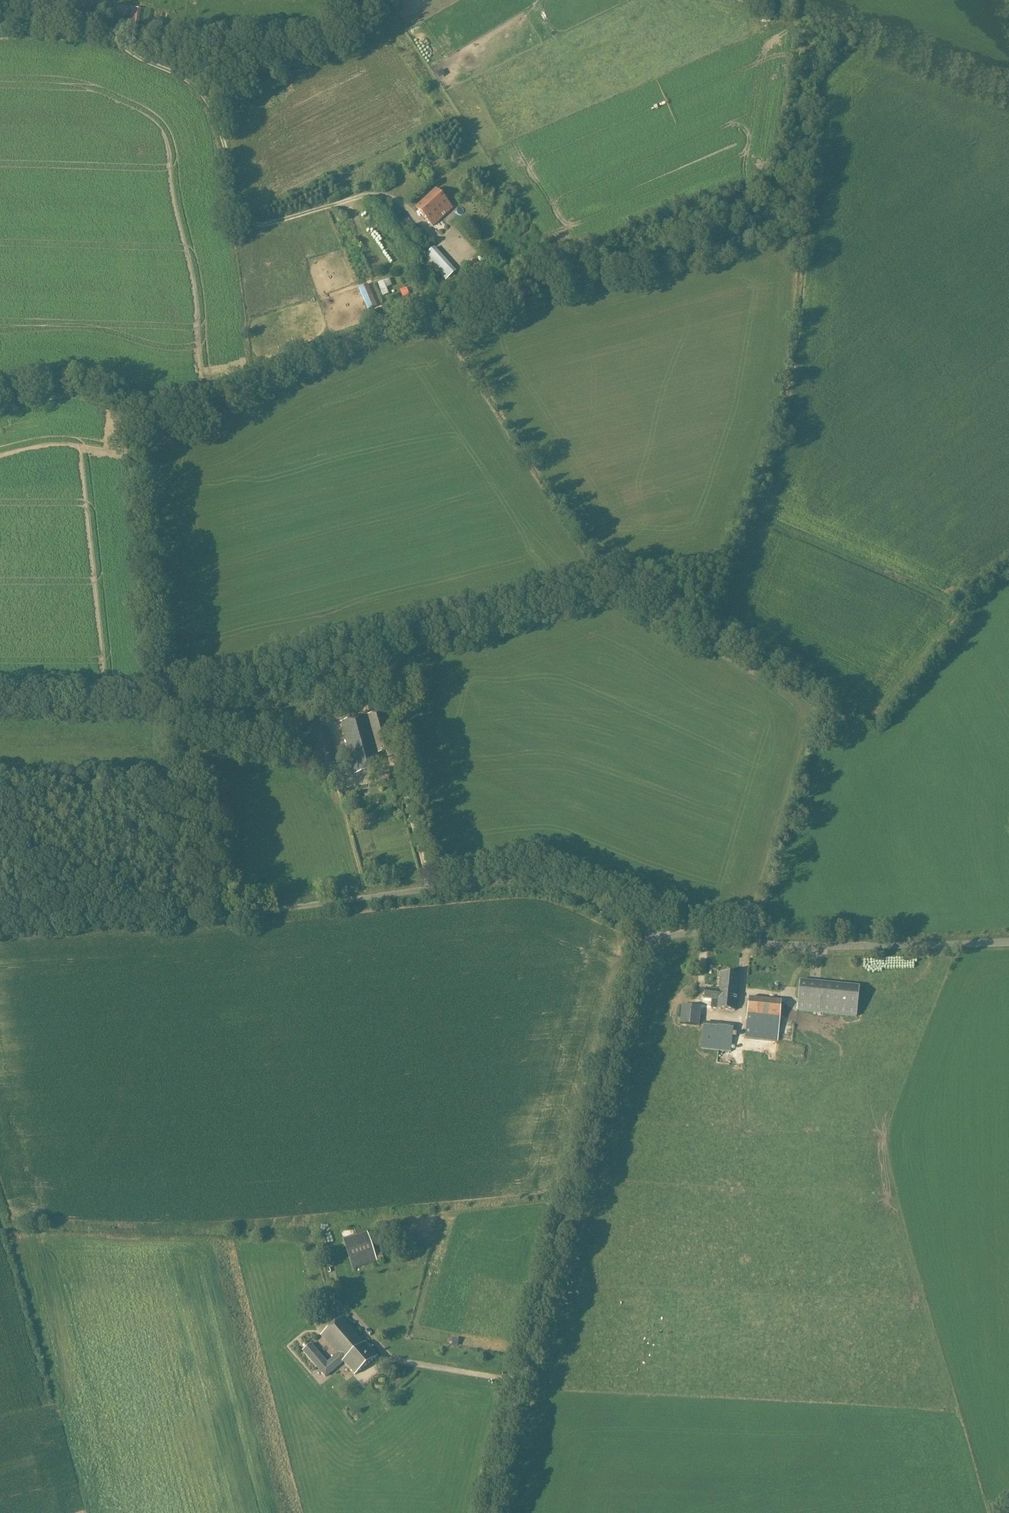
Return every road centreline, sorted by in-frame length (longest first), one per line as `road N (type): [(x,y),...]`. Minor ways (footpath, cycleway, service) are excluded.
road 1 (unclassified): [(0,919),(211,910),(519,869),(647,916)]
road 2 (unclassified): [(481,1512),(508,1385),(647,916)]
road 3 (unclassified): [(334,204),(257,229),(237,212),(219,129),(194,85),(96,28),(0,19)]
road 4 (unclassified): [(1008,939),(802,945),(647,916)]
road 5 (unclassified): [(1008,85),(783,0)]

